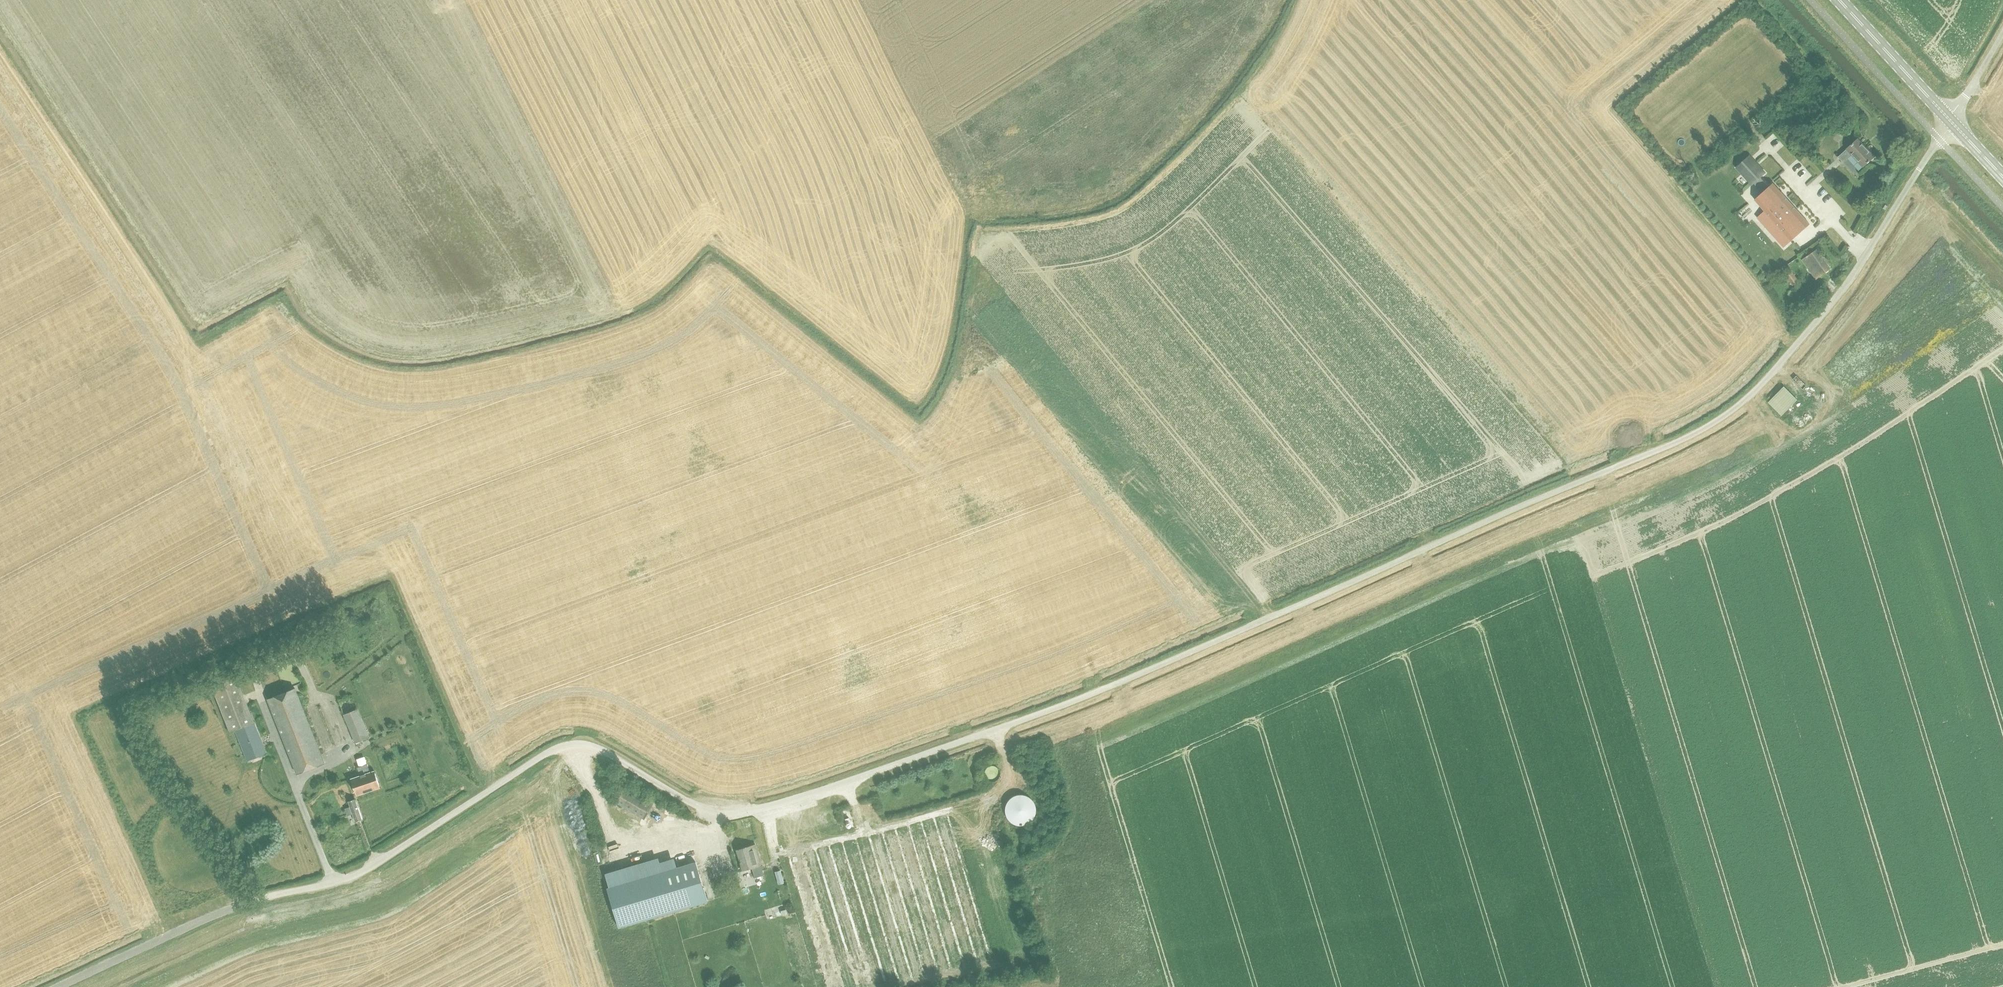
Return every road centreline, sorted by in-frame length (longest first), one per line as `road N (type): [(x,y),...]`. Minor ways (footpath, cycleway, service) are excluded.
road 1 (unclassified): [(60,986),(235,906),(351,875),(556,748),(600,749),(705,809),(765,807),(1089,694),(1685,438),(1754,391),(1831,304),(1950,120)]
road 2 (secondary): [(1950,120),(1840,0)]

